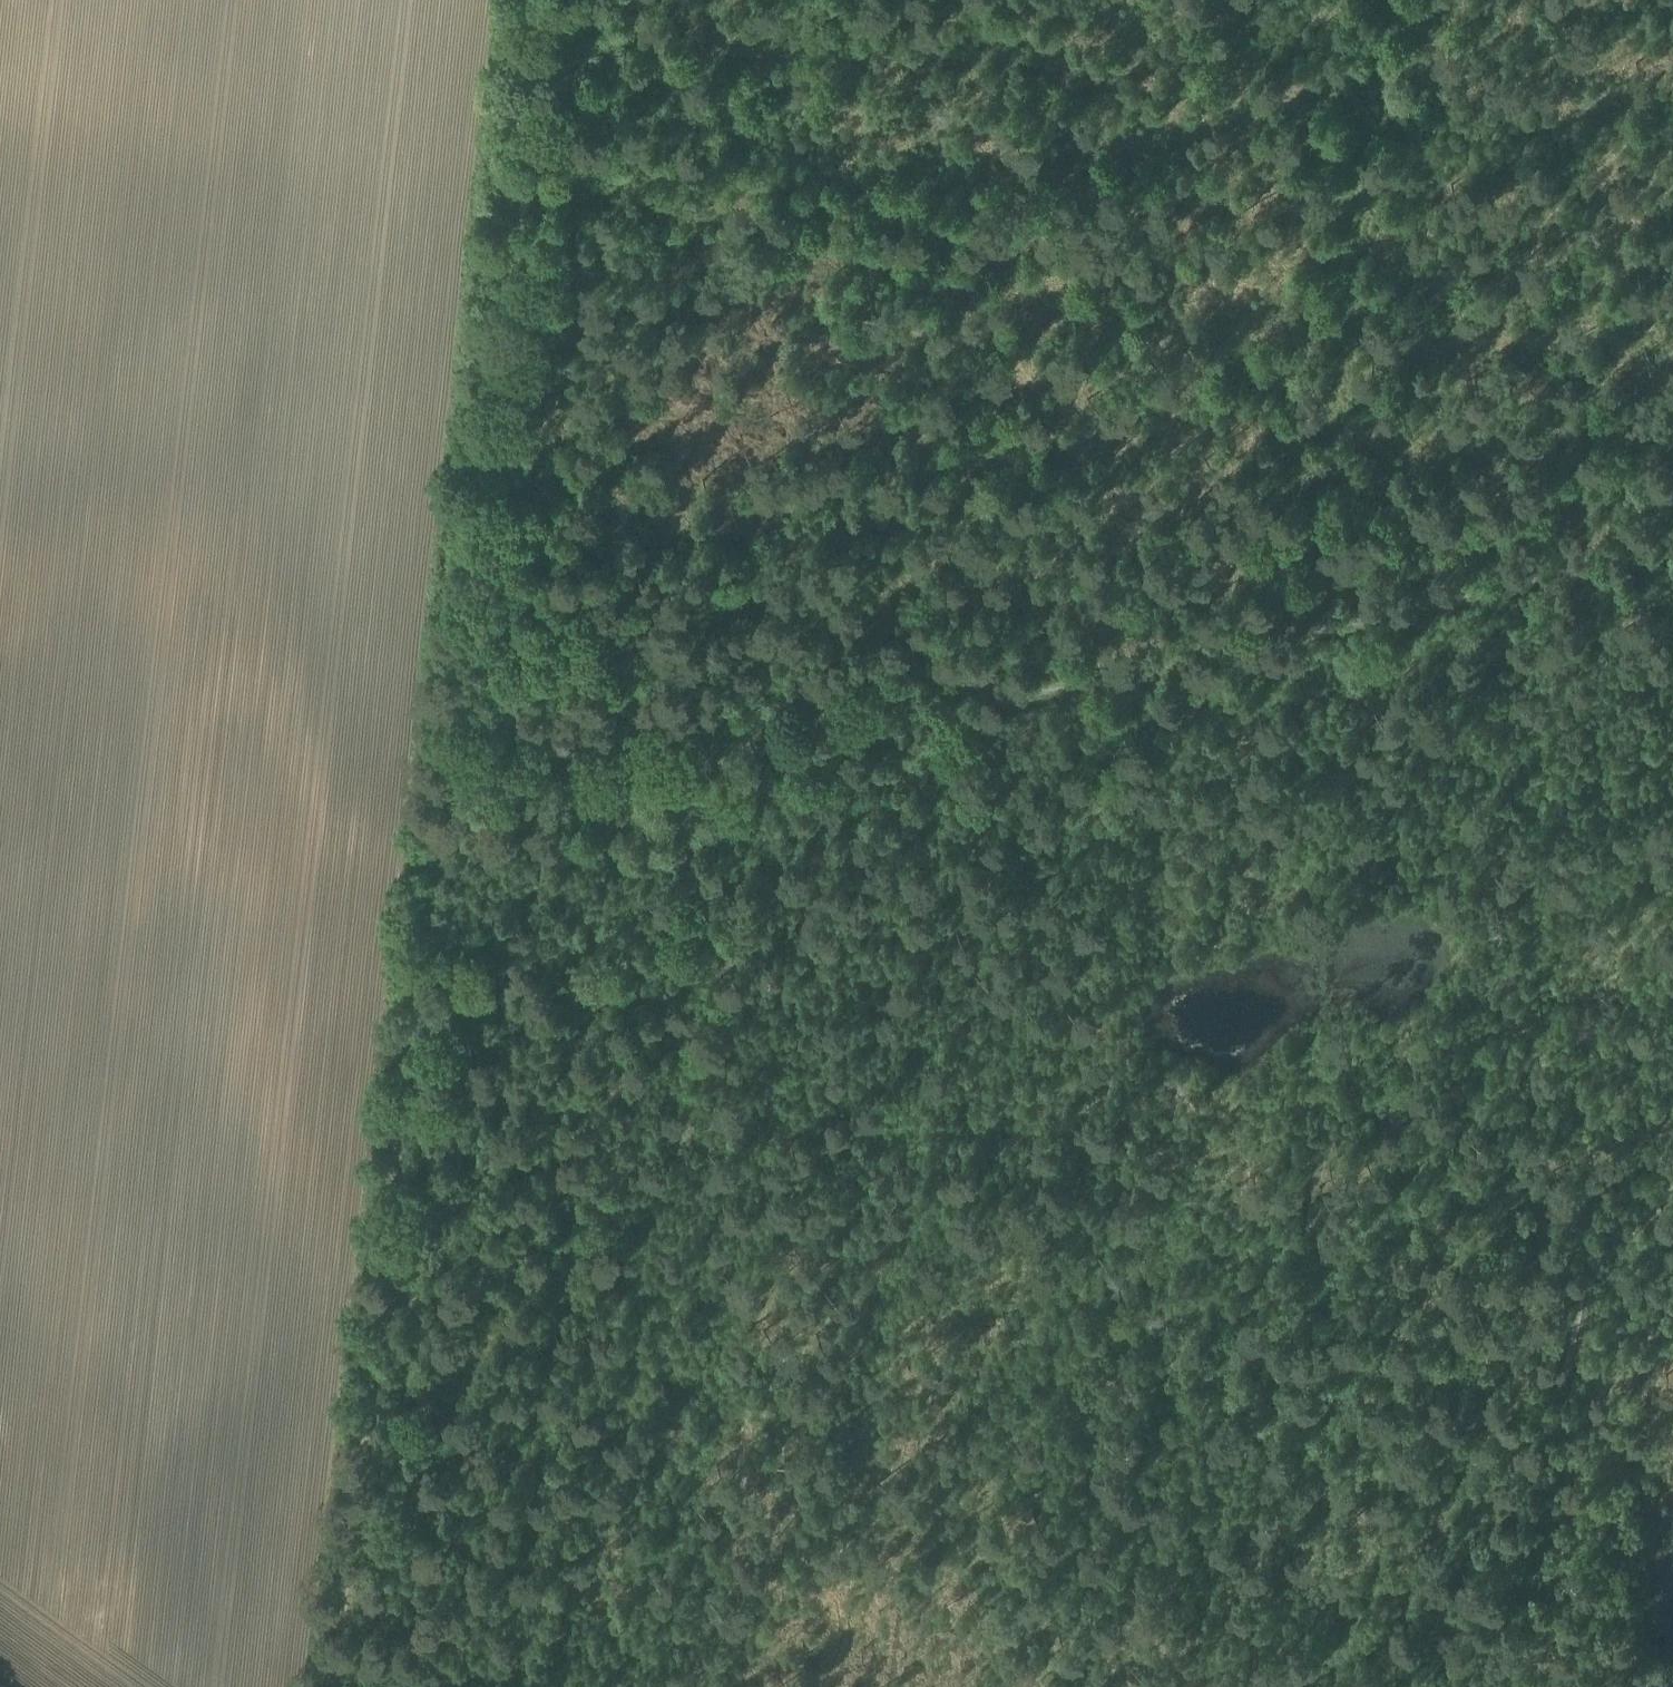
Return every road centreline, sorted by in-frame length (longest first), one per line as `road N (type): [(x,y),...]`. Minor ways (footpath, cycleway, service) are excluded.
road 1 (track): [(1672,548),(1269,647),(436,812)]
road 2 (track): [(1314,632),(1387,0)]

